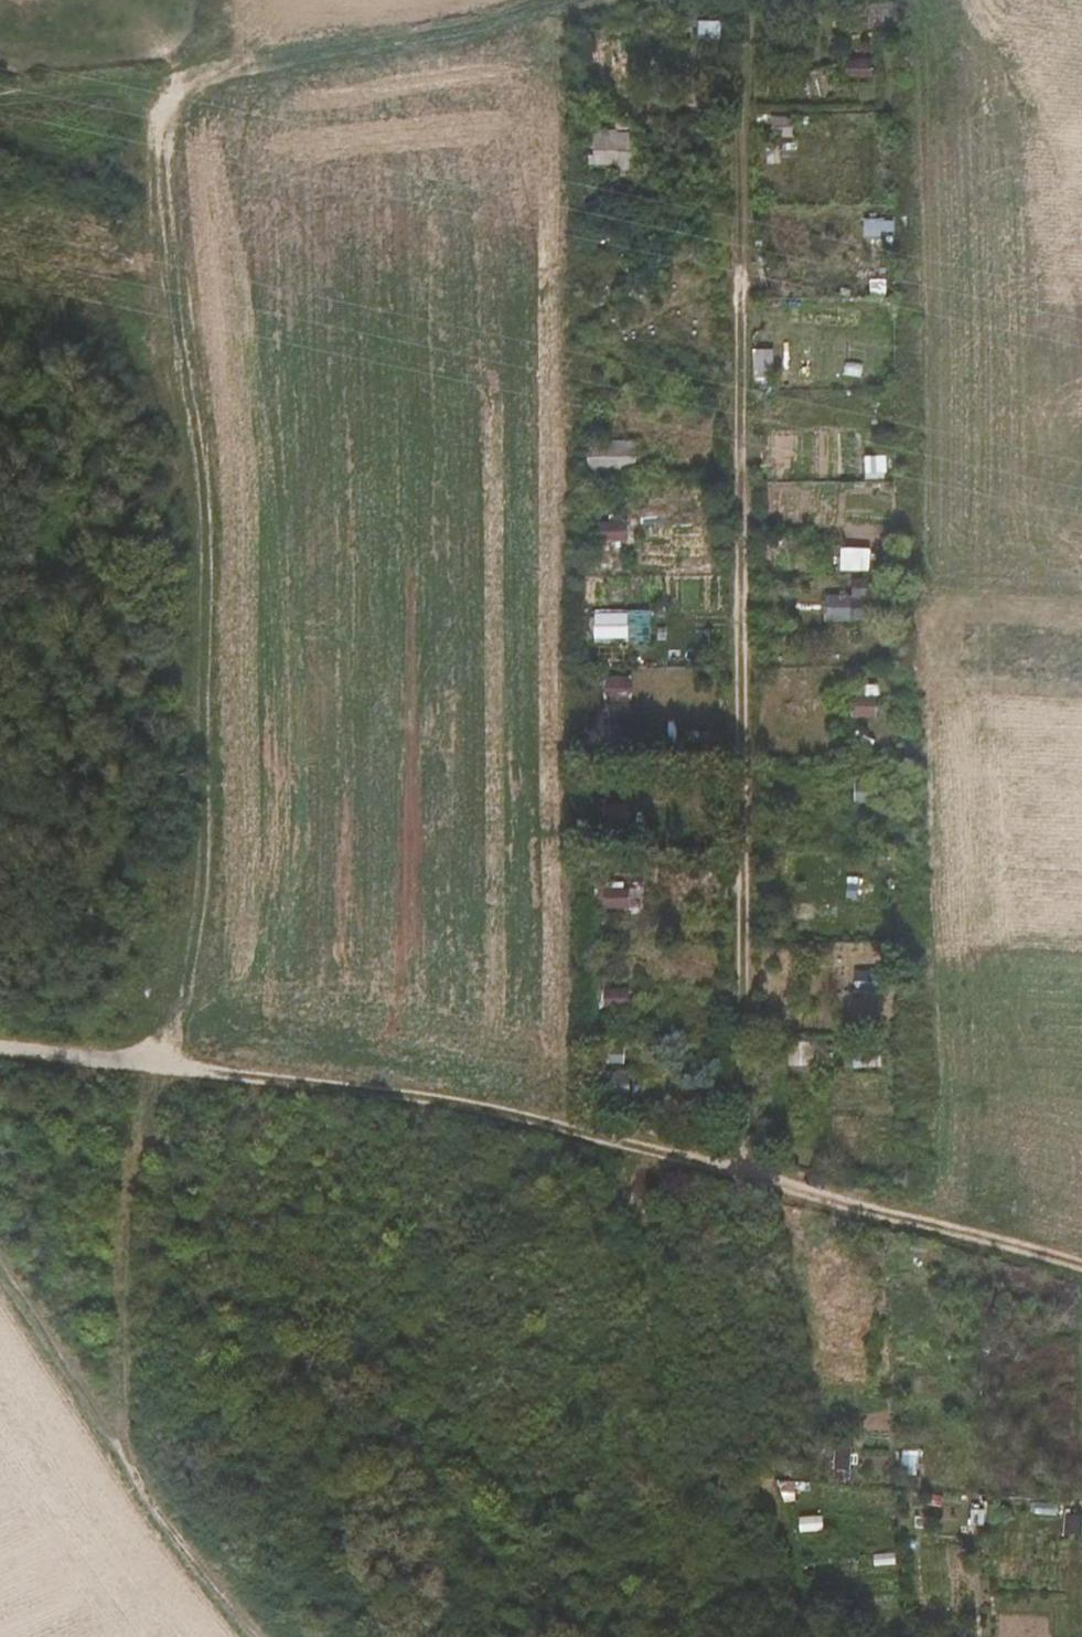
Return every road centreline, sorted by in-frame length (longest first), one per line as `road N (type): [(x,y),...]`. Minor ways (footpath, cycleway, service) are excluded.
road 1 (track): [(125,1446),(130,1273),(149,1127),(177,1075),(184,323),(165,111),(196,74)]
road 2 (track): [(751,1181),(754,17)]
road 3 (track): [(0,1054),(463,1112),(751,1181),(1081,1274)]
road 4 (track): [(905,0),(196,74)]
road 5 (track): [(706,1636),(683,1393),(650,1225),(682,1163)]
road 6 (track): [(0,1250),(182,1536),(268,1636)]

